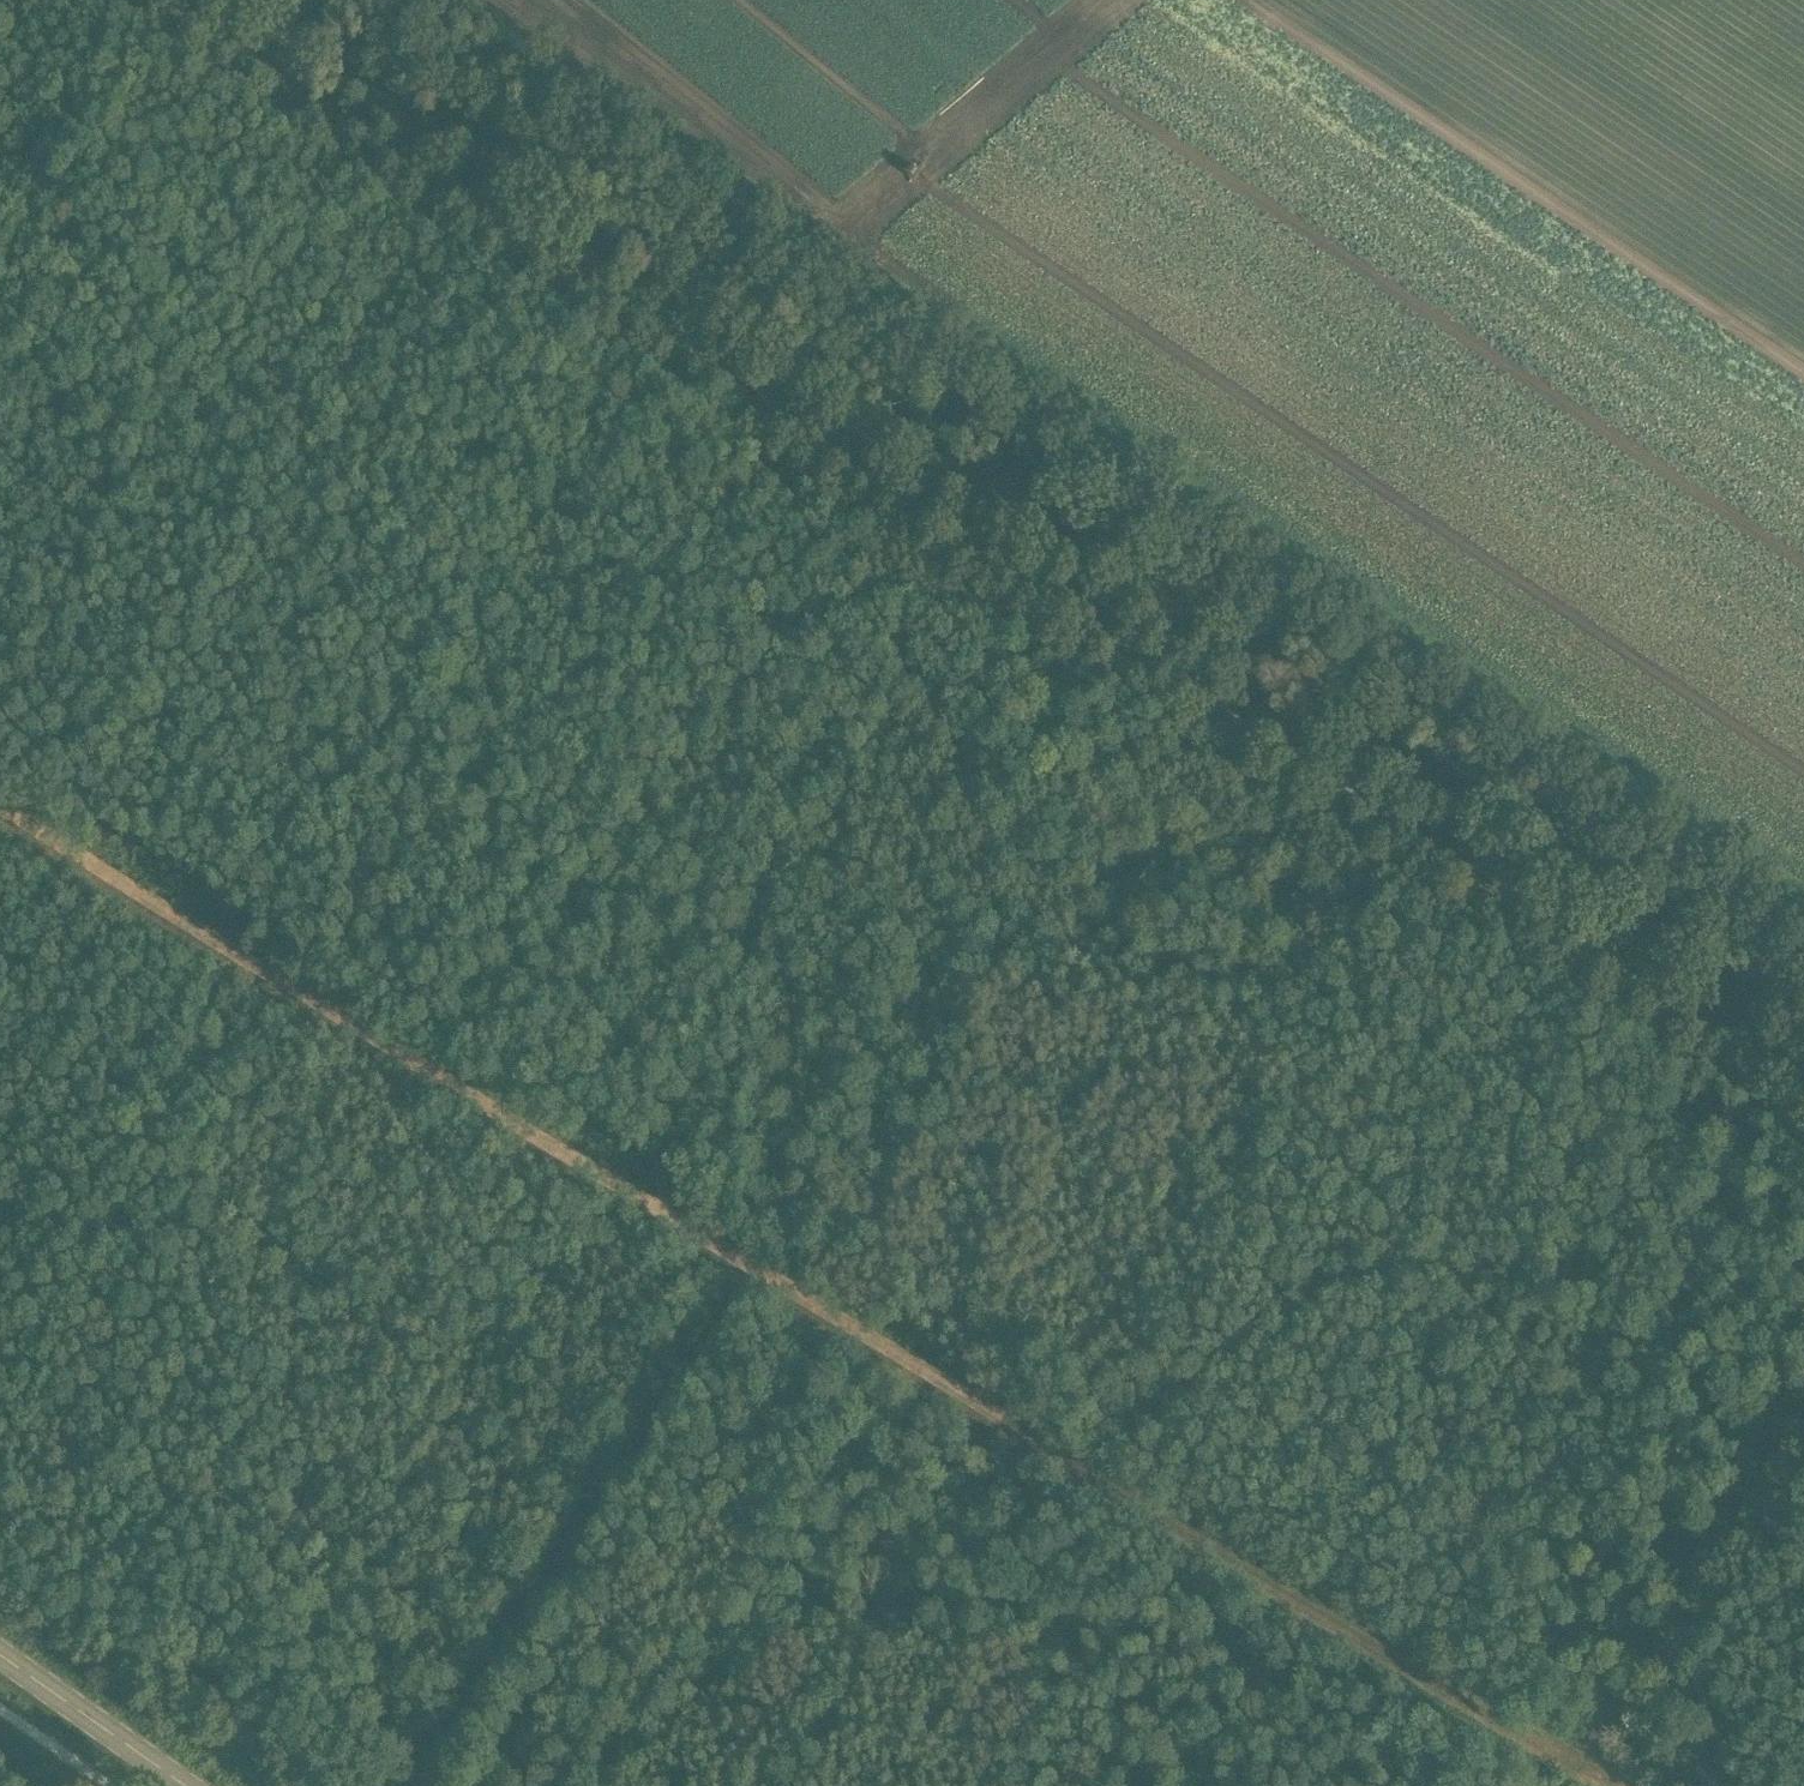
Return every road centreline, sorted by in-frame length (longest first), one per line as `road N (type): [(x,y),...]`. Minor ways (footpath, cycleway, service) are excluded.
road 1 (track): [(1803,1096),(154,0)]
road 2 (track): [(1803,899),(464,0)]
road 3 (track): [(1803,1451),(1578,1785)]
road 4 (secondary): [(182,1785),(0,1657)]

